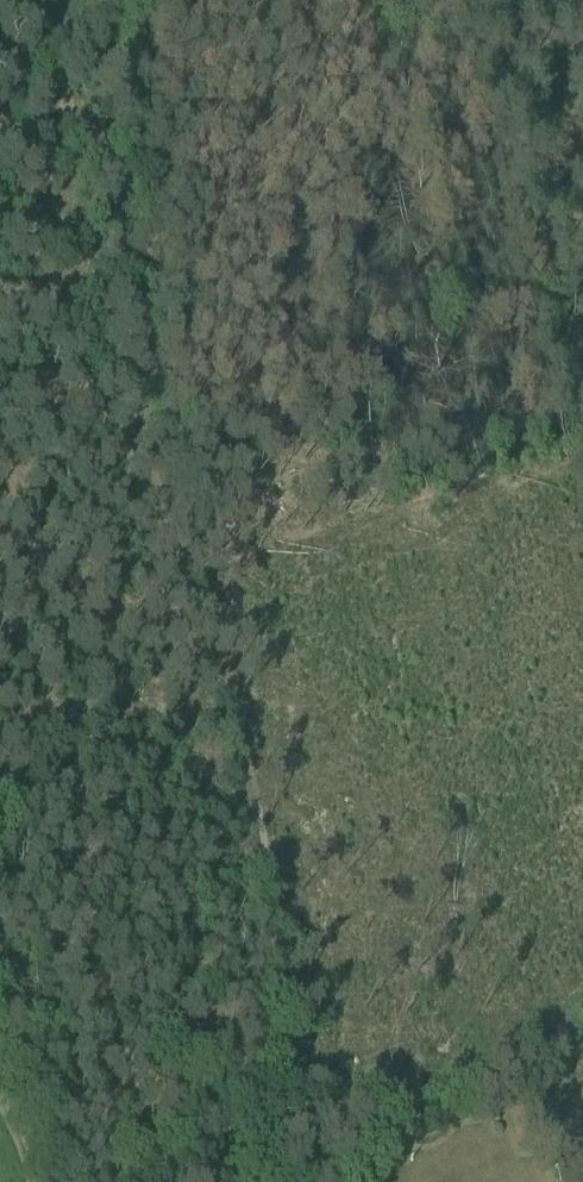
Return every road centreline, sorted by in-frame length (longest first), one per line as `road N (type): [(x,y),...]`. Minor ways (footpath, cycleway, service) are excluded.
road 1 (track): [(147,366),(160,537),(213,634),(334,1123)]
road 2 (track): [(139,0),(155,339),(147,366),(0,427)]
road 3 (track): [(148,1181),(582,1037)]

